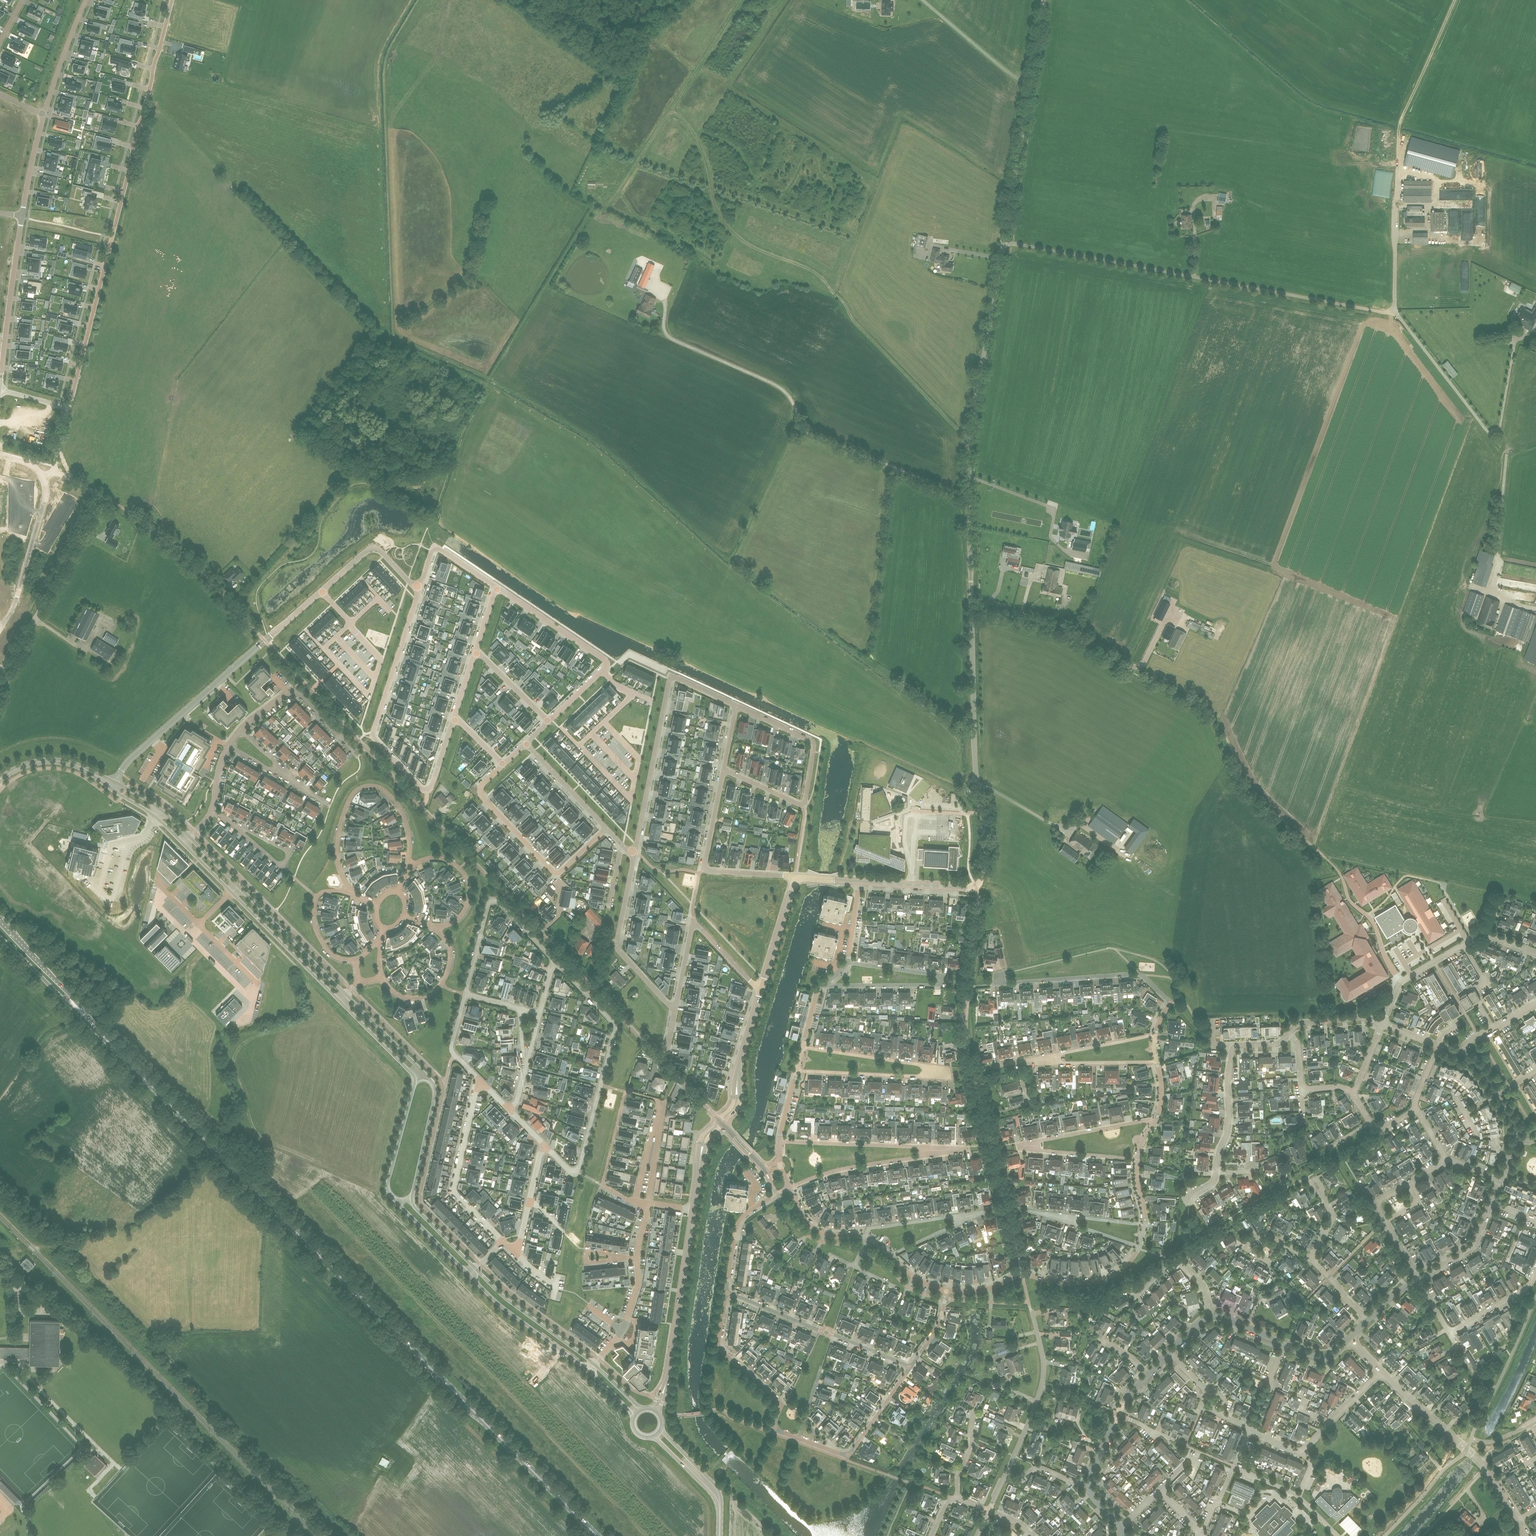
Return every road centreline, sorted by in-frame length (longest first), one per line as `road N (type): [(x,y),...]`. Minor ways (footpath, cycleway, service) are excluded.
road 1 (primary): [(597,1535),(99,1032)]
road 2 (residential): [(659,1060),(264,641)]
road 3 (residential): [(69,407),(172,0)]
road 4 (unclassified): [(1393,314),(1004,241)]
road 5 (unknown): [(314,1028),(377,1088),(355,1168),(267,1087),(290,1007)]
road 6 (unclassified): [(968,496),(808,430),(778,386),(663,333)]
road 7 (residential): [(454,717),(428,790),(373,737),(419,587)]
road 8 (residential): [(546,1147),(578,1172),(616,1026),(554,961)]
road 9 (unclassified): [(968,496),(970,435),(1004,241)]
road 10 (residential): [(634,858),(671,679),(737,706)]
road 11 (unclassified): [(1515,342),(1500,428),(1488,431),(1393,314)]
road 12 (residential): [(1138,1160),(1026,1143),(1154,1123)]
road 13 (residential): [(737,706),(812,743),(805,800),(799,804),(723,769)]
road 14 (residential): [(264,641),(157,530),(99,495)]
road 15 (residential): [(409,869),(401,811),(386,792),(360,789),(347,802),(337,848),(351,893)]
road 16 (residential): [(989,1511),(1041,1387),(1028,1302)]
road 17 (residential): [(821,985),(941,981),(849,962)]
road 18 (residential): [(504,765),(482,784),(482,797),(552,871),(606,828)]
road 19 (unclassified): [(654,1410),(668,1375),(692,1209)]
road 20 (unclassified): [(264,641),(114,781)]
road 21 (residential): [(1516,1520),(1486,1468),(1381,1371)]
road 22 (unclassified): [(419,587),(371,549),(264,641)]
road 23 (unclassified): [(0,667),(12,663),(99,495)]
road 24 (residential): [(910,1367),(727,1292)]
road 25 (residential): [(798,1439),(773,1428),(781,1405),(720,1349),(727,1292)]
road 26 (residential): [(795,876),(705,869),(723,769)]
road 27 (residential): [(1171,1002),(1134,974),(993,984)]
road 28 (residential): [(762,988),(694,922),(675,1010)]
road 29 (residential): [(479,1080),(454,1190),(503,1241)]
road 30 (unclassified): [(1216,1171),(1233,1048),(1275,1044),(1288,1034)]
road 31 (residential): [(554,961),(492,902),(465,994)]
road 32 (unclassified): [(978,786),(971,609)]
road 33 (residential): [(675,1010),(617,945),(634,858)]
road 34 (residential): [(22,216),(0,389)]
road 35 (unclassified): [(1126,666),(1067,630),(971,609)]
road 36 (residential): [(635,1201),(602,1185),(625,1092),(658,1100)]
road 37 (residential): [(1139,1247),(1102,1279),(1022,1275),(989,1288)]
road 38 (residential): [(910,1367),(848,1456),(798,1439)]
road 39 (unclassified): [(1004,241),(1030,85)]
road 40 (residential): [(3,625),(45,500),(42,476)]
road 41 (tertiary): [(231,892),(340,1001)]
road 42 (tertiary): [(346,995),(238,886)]
road 43 (residential): [(239,730),(293,689),(353,750)]
road 44 (tertiary): [(594,1365),(476,1269)]
road 45 (tertiary): [(470,1276),(588,1371)]
road 46 (unclassified): [(947,1073),(796,1070)]
road 47 (primary): [(99,1032),(0,920)]
road 48 (unclassified): [(947,1073),(802,1047)]
road 49 (unclassified): [(789,1188),(839,1169),(923,1156),(923,1148)]
road 50 (unclassified): [(923,1148),(779,1142)]
road 51 (unclassified): [(720,1121),(735,1105),(762,988)]
road 52 (residential): [(496,587),(604,660),(603,671)]
road 53 (unclassified): [(1030,85),(917,1)]
road 54 (primary): [(0,937),(99,1032)]
road 55 (tertiary): [(412,1200),(435,1093),(421,1070)]
road 56 (residential): [(435,929),(463,915),(469,882),(445,860),(409,869)]
road 57 (tertiary): [(413,1075),(388,1182),(398,1203)]
road 58 (unclassified): [(1393,314),(1397,182)]
road 59 (residential): [(727,1292),(738,1223),(789,1188)]
road 60 (residential): [(382,978),(412,999),(442,985),(450,950),(435,929)]
road 61 (residential): [(86,0),(43,116)]
road 62 (residential): [(1400,981),(1340,874)]
road 63 (residential): [(355,960),(327,951),(313,915),(319,894),(351,893)]
road 64 (residential): [(1210,1316),(1199,1280),(1175,1259),(1135,1292)]

